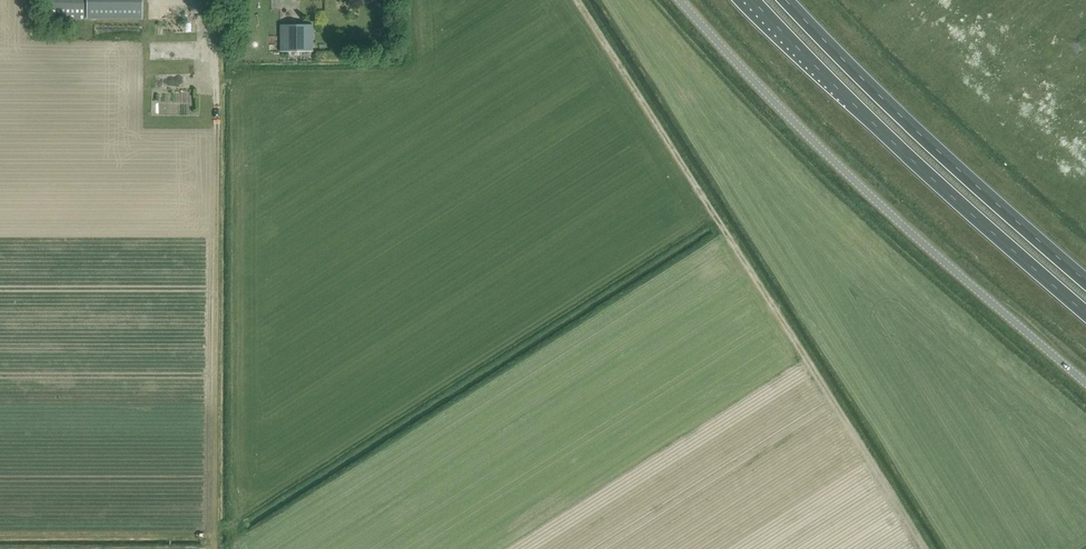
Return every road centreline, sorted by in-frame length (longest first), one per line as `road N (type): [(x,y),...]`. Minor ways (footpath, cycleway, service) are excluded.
road 1 (unclassified): [(679,0),(854,180),(1085,383)]
road 2 (trunk): [(753,0),(901,150),(1085,313)]
road 3 (trunk): [(1085,281),(894,110),(786,0)]

